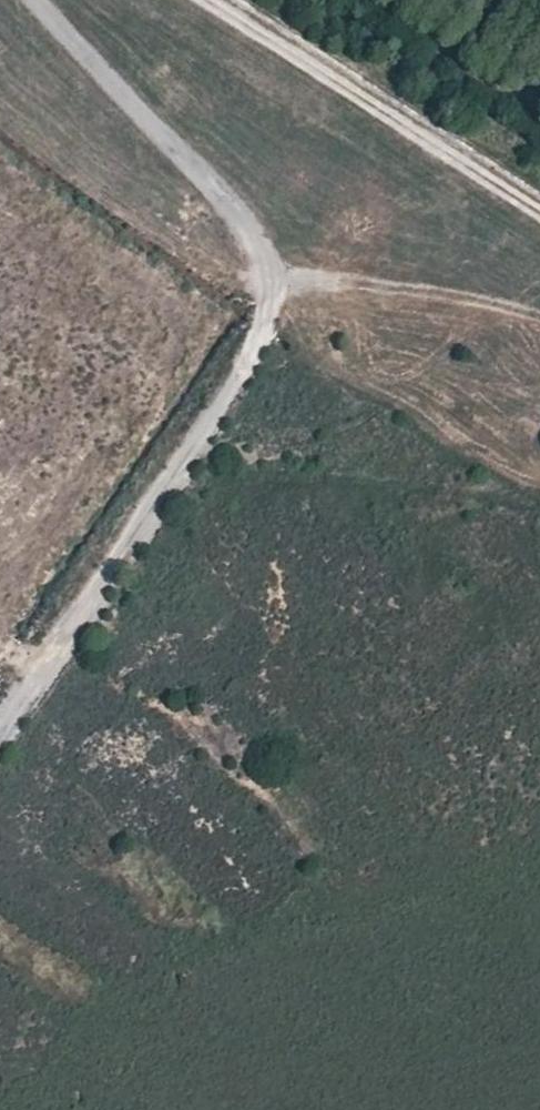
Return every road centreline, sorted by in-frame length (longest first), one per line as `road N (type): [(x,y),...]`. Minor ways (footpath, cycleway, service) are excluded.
road 1 (track): [(209,0),(539,210)]

